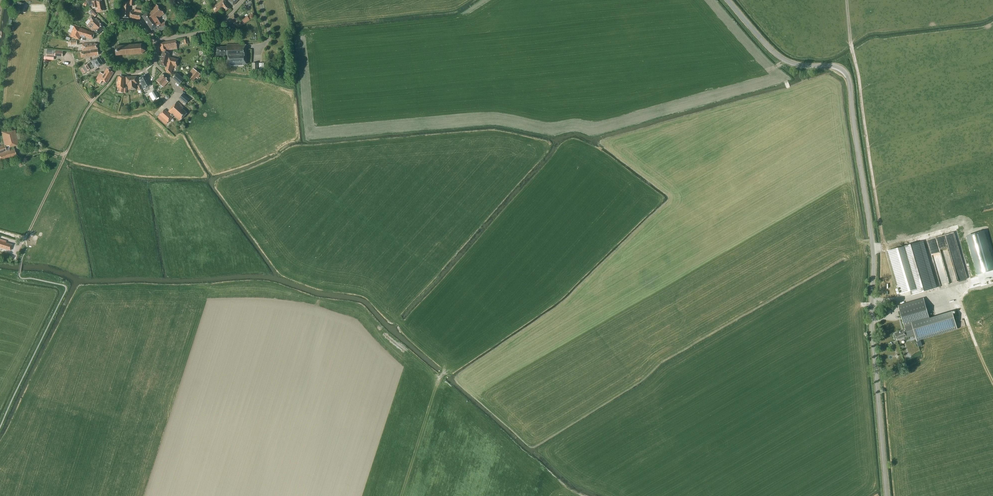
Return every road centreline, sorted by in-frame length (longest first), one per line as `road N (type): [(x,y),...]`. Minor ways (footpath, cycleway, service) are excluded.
road 1 (unclassified): [(887,495),(875,251),(850,83),(832,66),(787,61),(727,0)]
road 2 (unclassified): [(25,238),(85,112),(117,71)]

